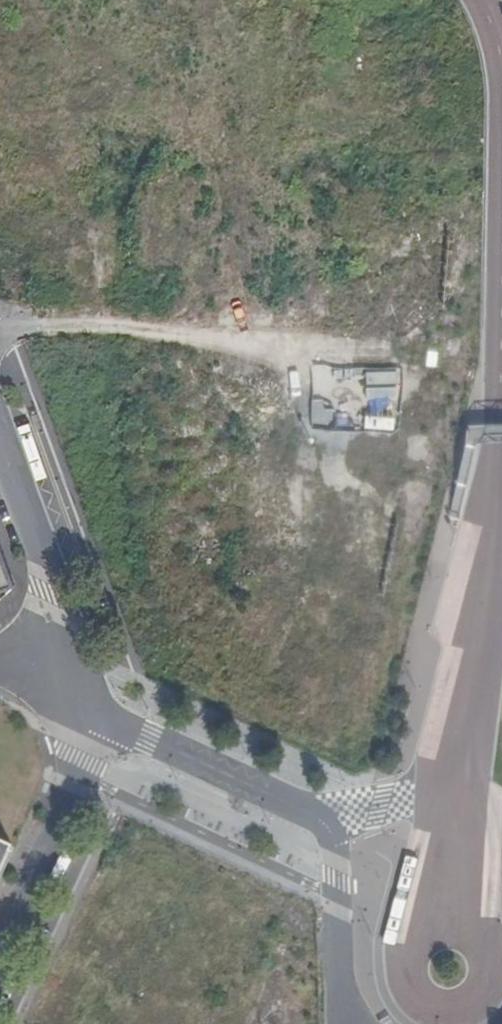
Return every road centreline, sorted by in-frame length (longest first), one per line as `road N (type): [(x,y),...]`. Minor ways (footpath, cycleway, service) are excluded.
road 1 (unclassified): [(75,706),(57,594),(0,441)]
road 2 (unclassified): [(0,938),(76,766),(85,730),(75,706)]

